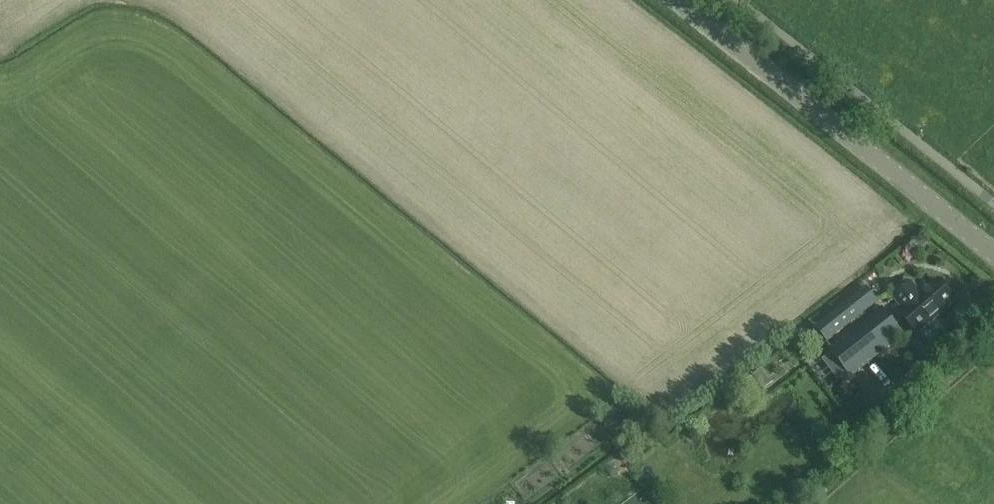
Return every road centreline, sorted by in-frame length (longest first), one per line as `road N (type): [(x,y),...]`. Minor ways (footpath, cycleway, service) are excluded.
road 1 (tertiary): [(993,253),(678,0)]
road 2 (track): [(993,299),(887,402)]

